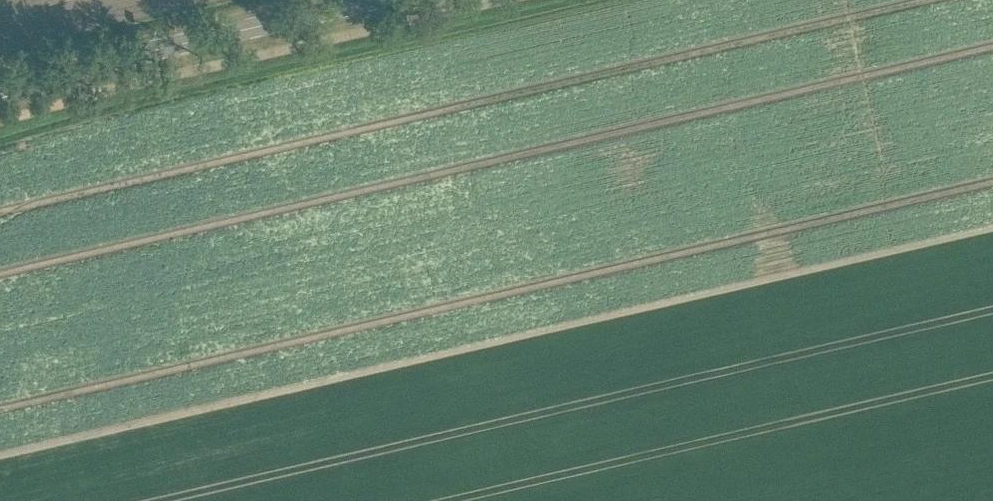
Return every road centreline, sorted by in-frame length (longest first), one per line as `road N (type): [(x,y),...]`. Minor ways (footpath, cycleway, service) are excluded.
road 1 (tertiary): [(0,87),(370,0)]

